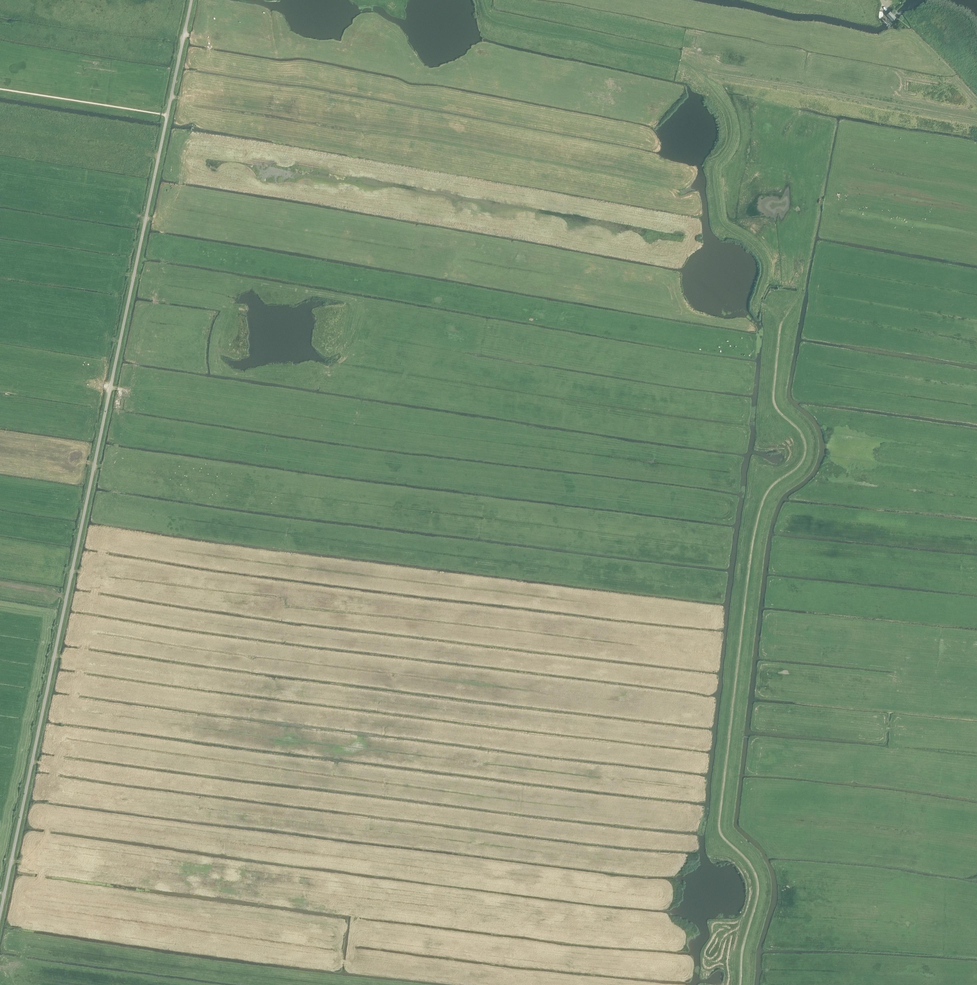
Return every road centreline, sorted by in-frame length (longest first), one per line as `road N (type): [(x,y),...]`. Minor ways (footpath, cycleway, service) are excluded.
road 1 (unclassified): [(0,914),(191,0)]
road 2 (track): [(703,72),(487,18),(479,0)]
road 3 (track): [(889,9),(976,104)]

